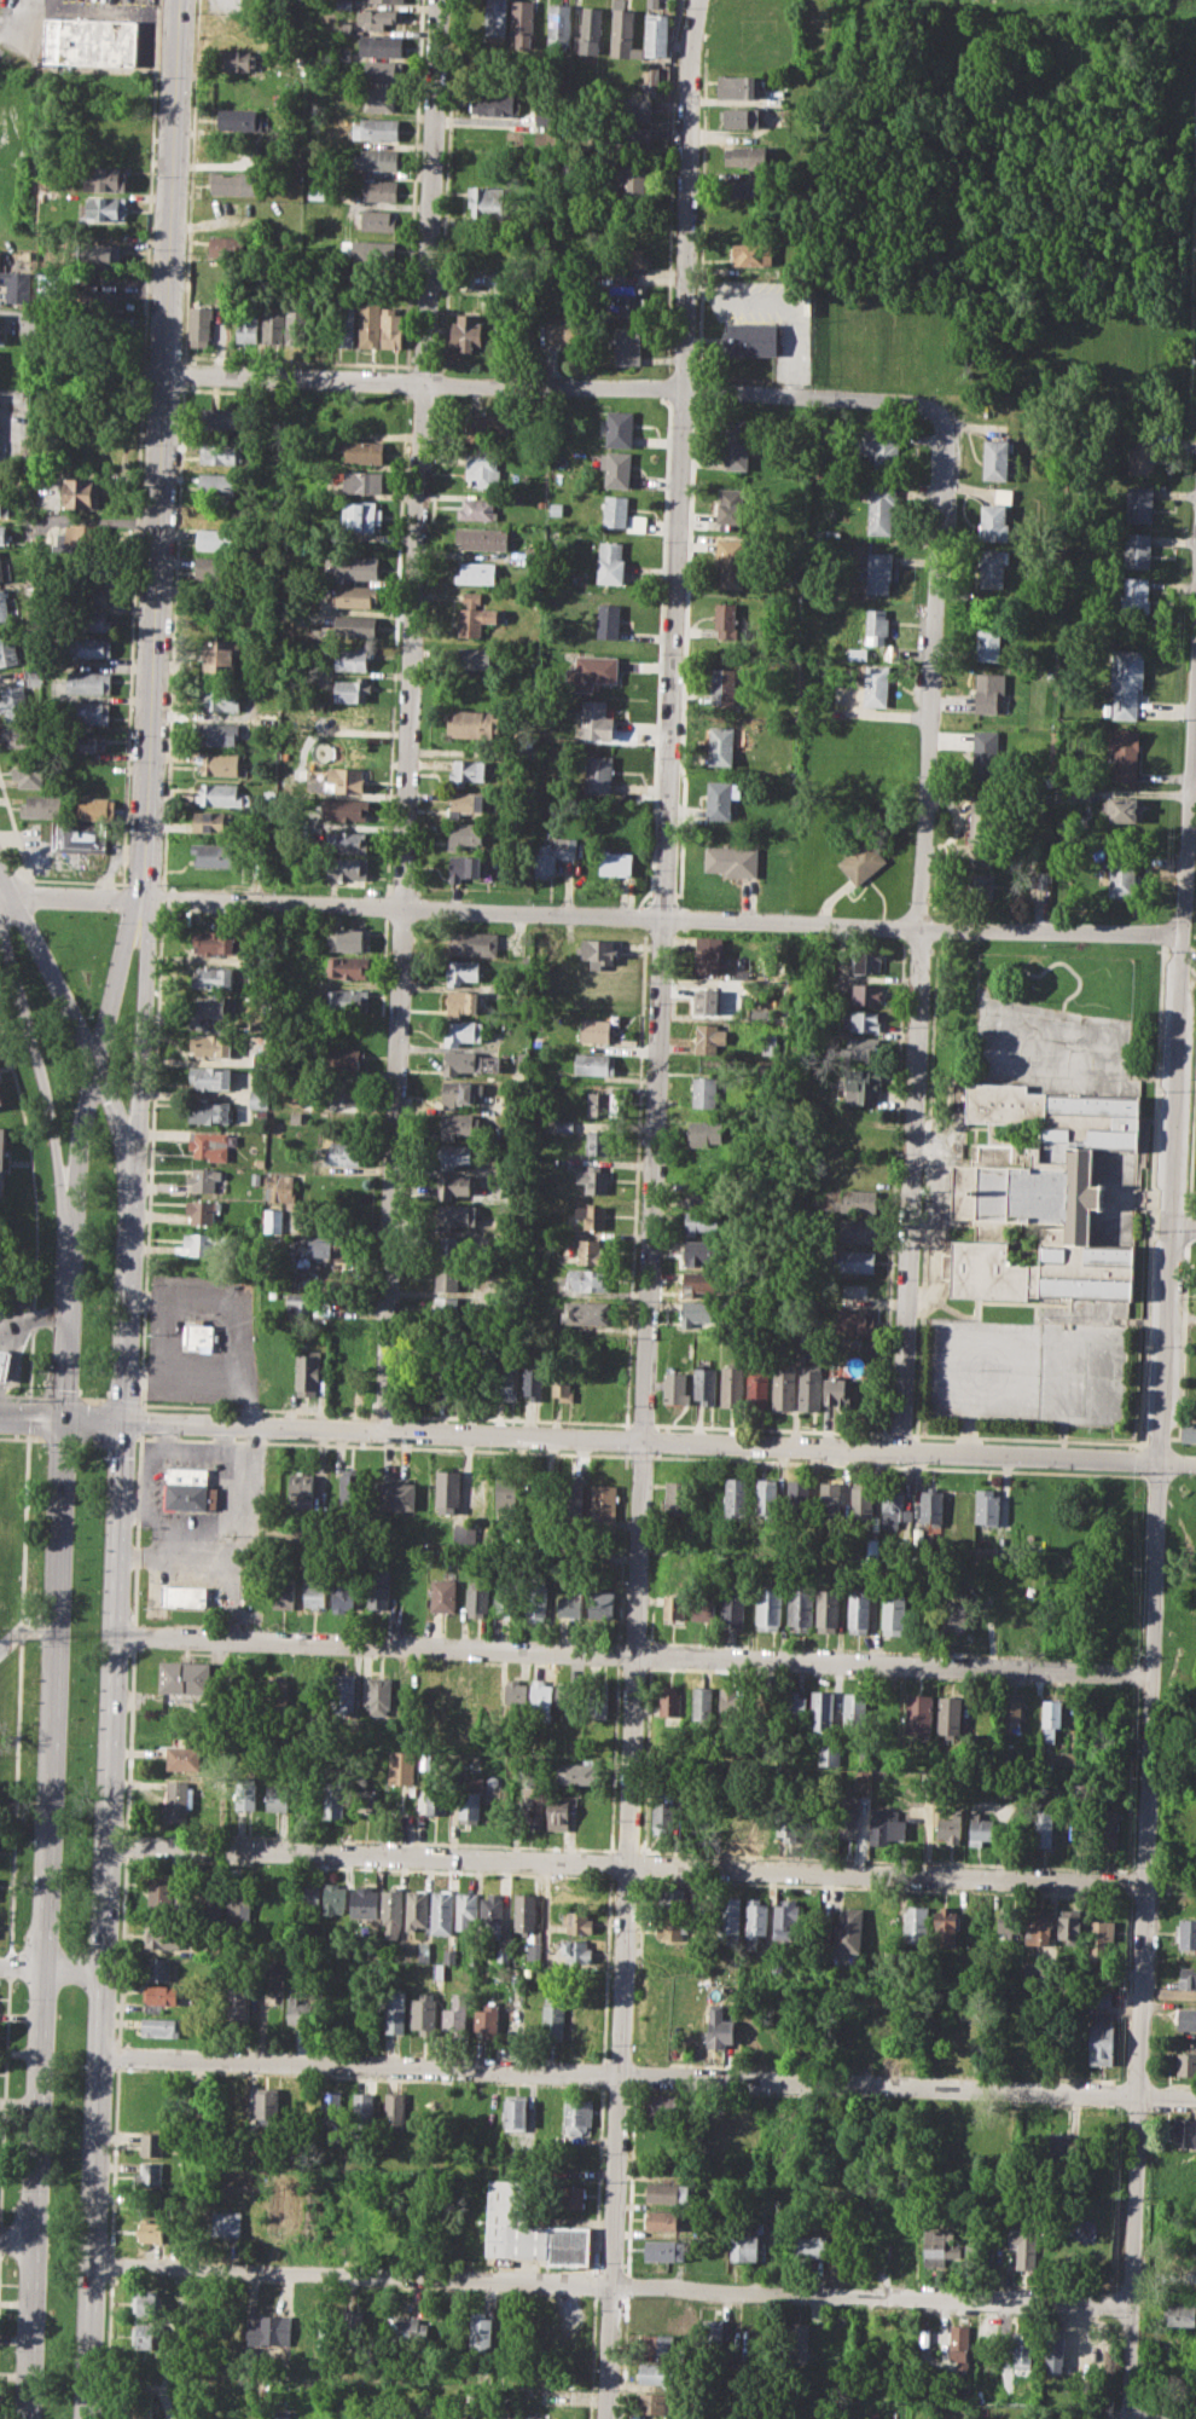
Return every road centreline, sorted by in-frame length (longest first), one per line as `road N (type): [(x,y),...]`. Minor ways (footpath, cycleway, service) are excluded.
road 1 (residential): [(697,0),(608,2418)]
road 2 (residential): [(1195,724),(1161,1462),(1132,2418)]
road 3 (residential): [(444,0),(384,1431)]
road 4 (residential): [(0,890),(1185,934)]
road 5 (residential): [(101,2056),(1195,2100)]
road 6 (residential): [(122,1423),(1195,1463)]
road 7 (residential): [(95,2264),(1136,2313)]
road 8 (residential): [(114,1636),(1154,1672)]
road 9 (residential): [(108,1844),(1146,1882)]
road 10 (residential): [(936,416),(944,428),(899,1451)]
road 11 (secondary): [(178,0),(144,896)]
road 12 (secondary): [(95,2264),(122,1423)]
road 13 (secondary): [(63,1422),(34,2239)]
road 14 (residential): [(164,371),(686,388),(912,403),(936,416)]
road 15 (secondary): [(122,1423),(144,896)]
road 16 (secondary): [(144,896),(95,1067),(68,1233)]
road 17 (tertiary): [(0,910),(68,1233)]
road 18 (tertiary): [(133,1169),(45,957),(0,895)]
road 19 (secondary): [(68,1233),(63,1422)]
road 20 (secondary): [(34,2239),(28,2418)]
road 21 (secondary): [(87,2418),(95,2264)]

